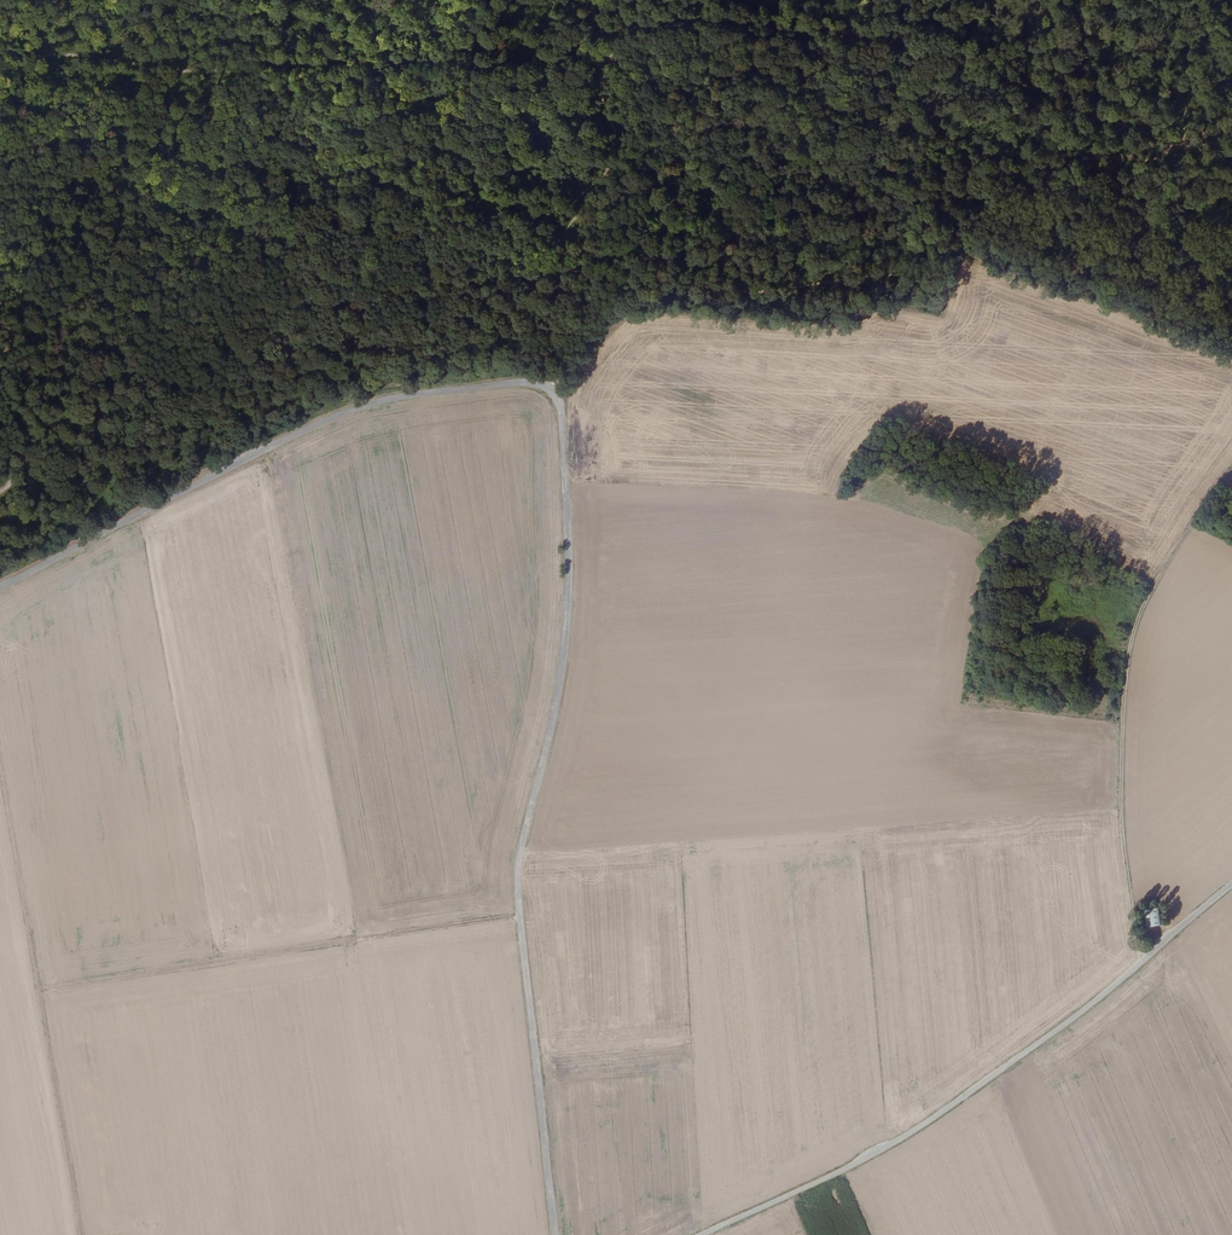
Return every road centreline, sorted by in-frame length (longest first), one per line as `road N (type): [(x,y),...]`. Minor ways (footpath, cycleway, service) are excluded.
road 1 (unclassified): [(0,591),(181,494),(387,400),(523,382),(553,391),(566,423),(572,588),(519,890),(556,1234)]
road 2 (track): [(1231,165),(1088,112),(1019,74),(884,37),(608,29),(496,68),(420,63),(270,83),(121,73),(0,52)]
road 3 (unclassified): [(701,1234),(839,1171),(929,1118),(1142,963),(1231,884)]
road 4 (track): [(1142,963),(1123,834),(1127,662),(1153,589),(1231,466)]
road 5 (track): [(39,986),(521,916)]
road 6 (track): [(82,1234),(0,766)]
road 7 (track): [(0,381),(36,247),(86,232),(119,192),(124,166),(175,77)]

